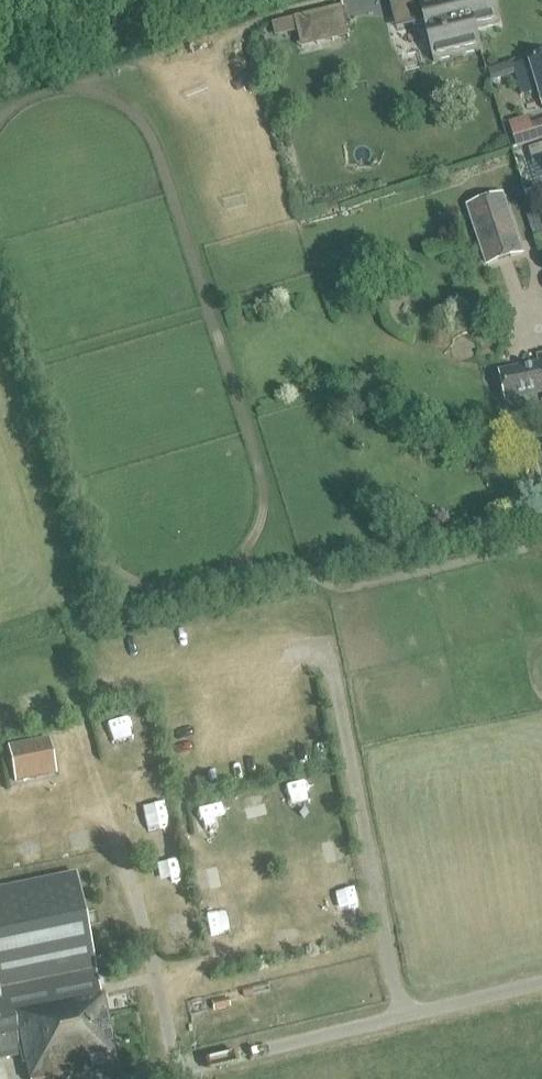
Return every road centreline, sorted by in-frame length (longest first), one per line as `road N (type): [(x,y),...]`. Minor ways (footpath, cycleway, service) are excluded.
road 1 (track): [(96,0),(23,54),(0,87)]

